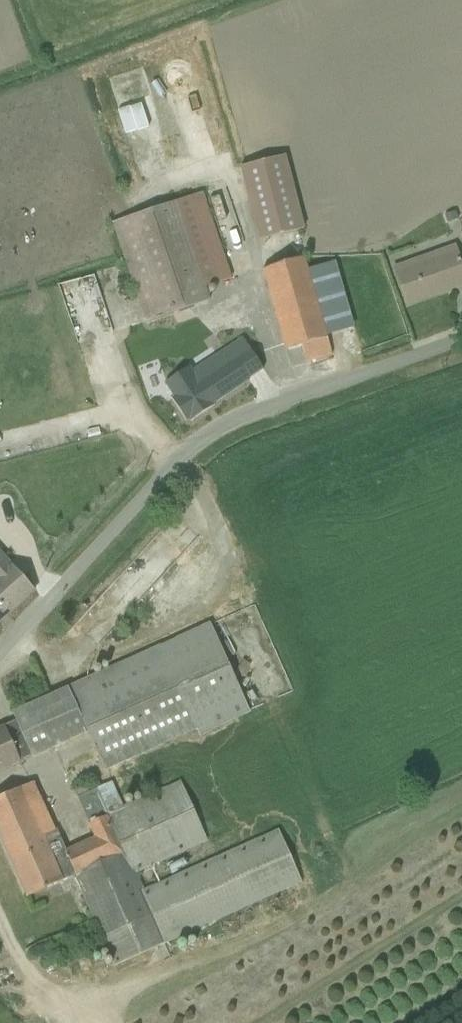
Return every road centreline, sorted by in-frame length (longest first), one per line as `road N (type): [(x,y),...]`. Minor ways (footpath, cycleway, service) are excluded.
road 1 (unclassified): [(461,340),(207,438),(163,472),(0,646)]

